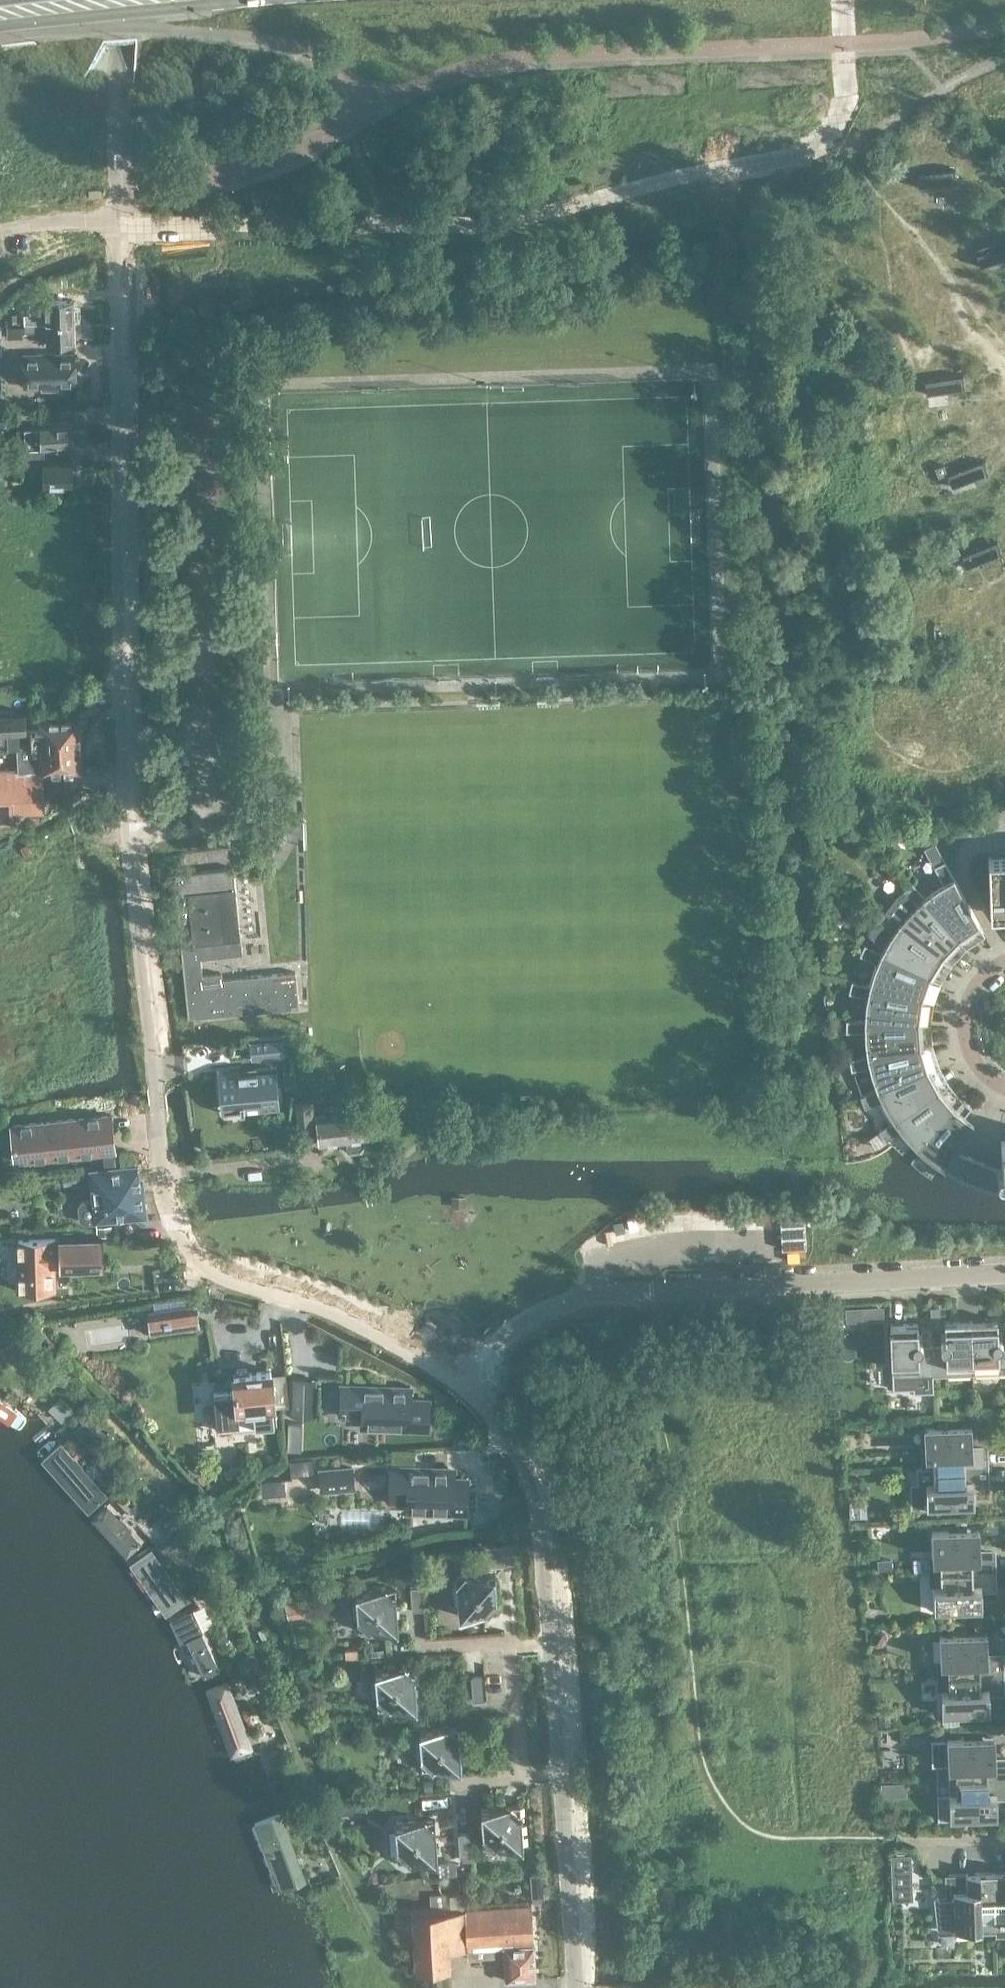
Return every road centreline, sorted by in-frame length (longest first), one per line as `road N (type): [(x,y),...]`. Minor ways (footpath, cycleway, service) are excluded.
road 1 (residential): [(476,1385),(332,1310),(236,1279),(201,1258),(182,1229),(159,1114),(128,834),(121,221)]
road 2 (residential): [(574,1987),(534,1497),(527,1461),(476,1385)]
road 3 (unclassified): [(476,1385),(511,1336),(563,1308),(686,1289),(1004,1273)]
road 4 (residential): [(1004,963),(965,994),(964,1047),(1004,1086)]
road 5 (residential): [(0,229),(121,221)]

